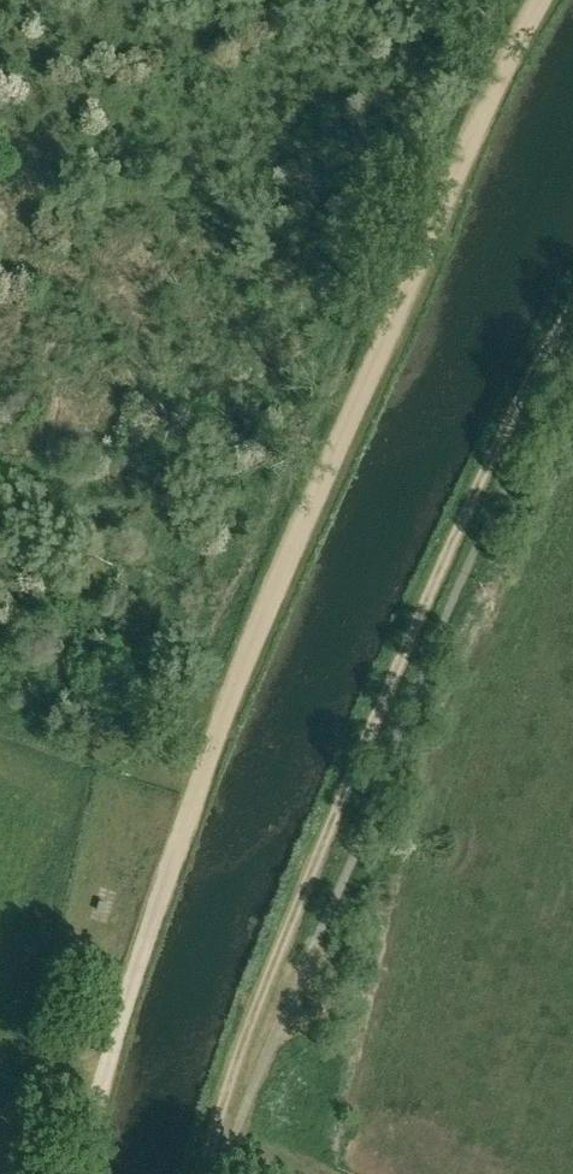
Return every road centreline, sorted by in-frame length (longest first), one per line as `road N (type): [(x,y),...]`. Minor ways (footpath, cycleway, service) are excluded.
road 1 (track): [(86,1173),(116,1030),(186,791),(524,0)]
road 2 (track): [(199,1173),(235,1054),(479,481),(572,308)]

